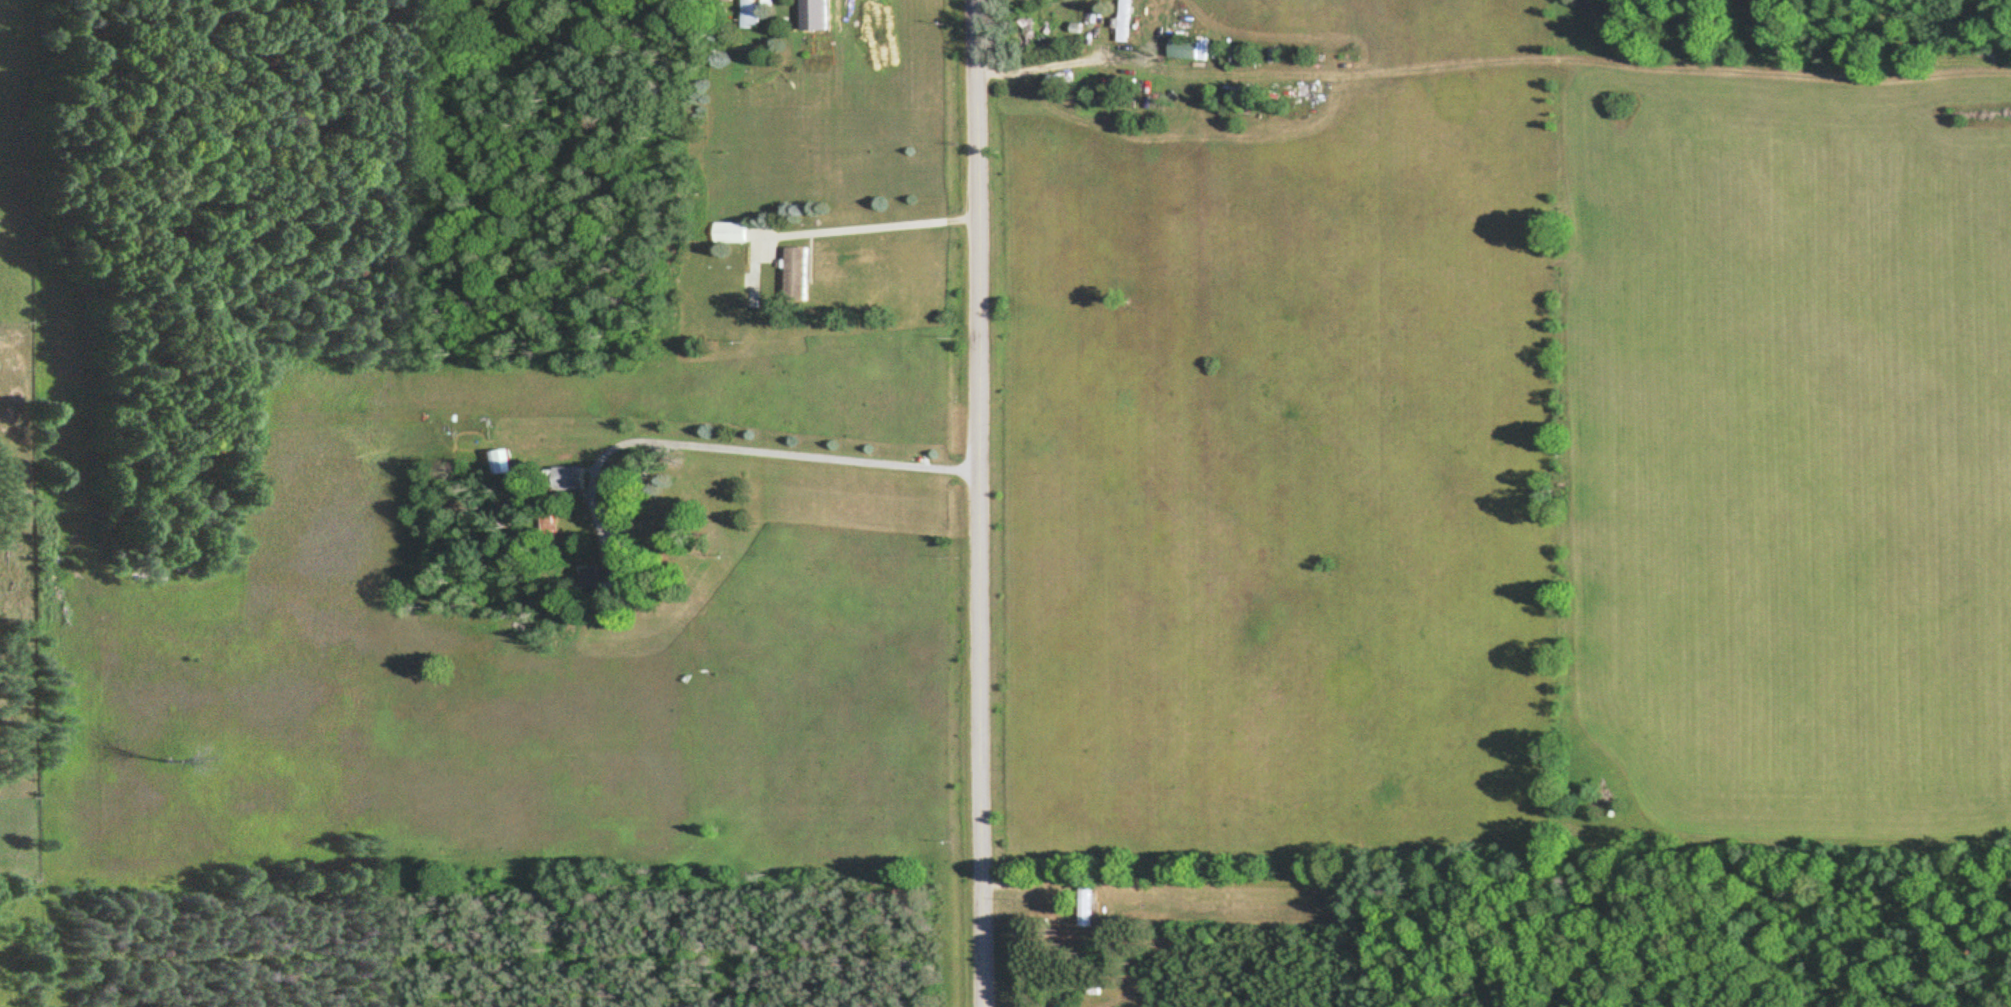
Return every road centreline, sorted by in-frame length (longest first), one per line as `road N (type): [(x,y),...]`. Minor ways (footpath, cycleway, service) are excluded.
road 1 (tertiary): [(990,1006),(980,0)]

